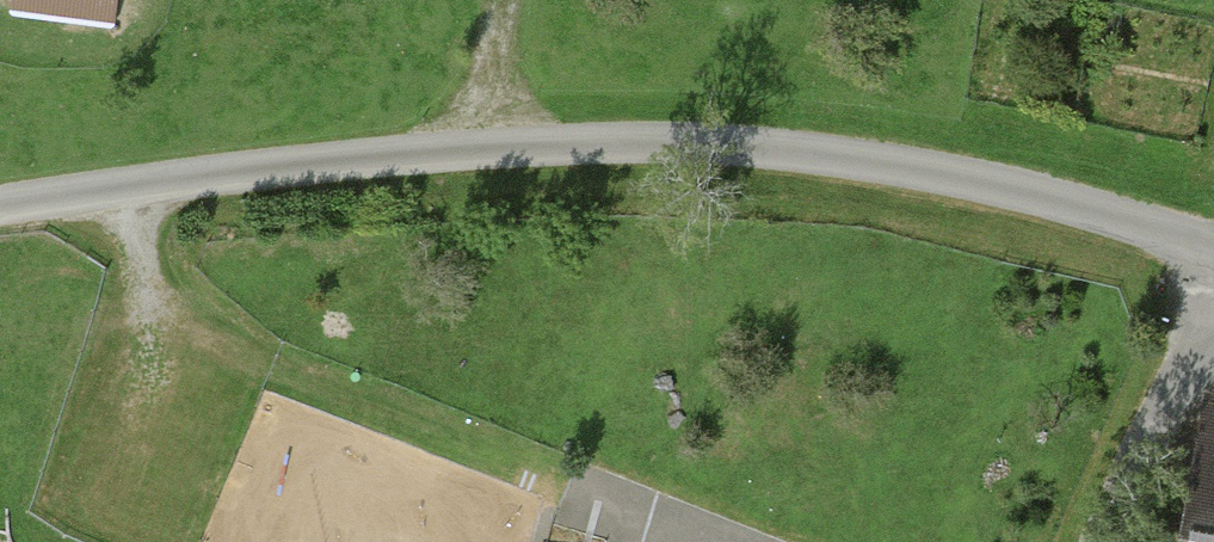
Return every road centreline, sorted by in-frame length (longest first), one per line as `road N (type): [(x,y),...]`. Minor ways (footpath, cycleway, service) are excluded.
road 1 (unclassified): [(0,203),(482,140),(720,137),(951,173),(1213,250)]
road 2 (track): [(1108,541),(1213,312)]
road 3 (track): [(486,140),(510,0)]

